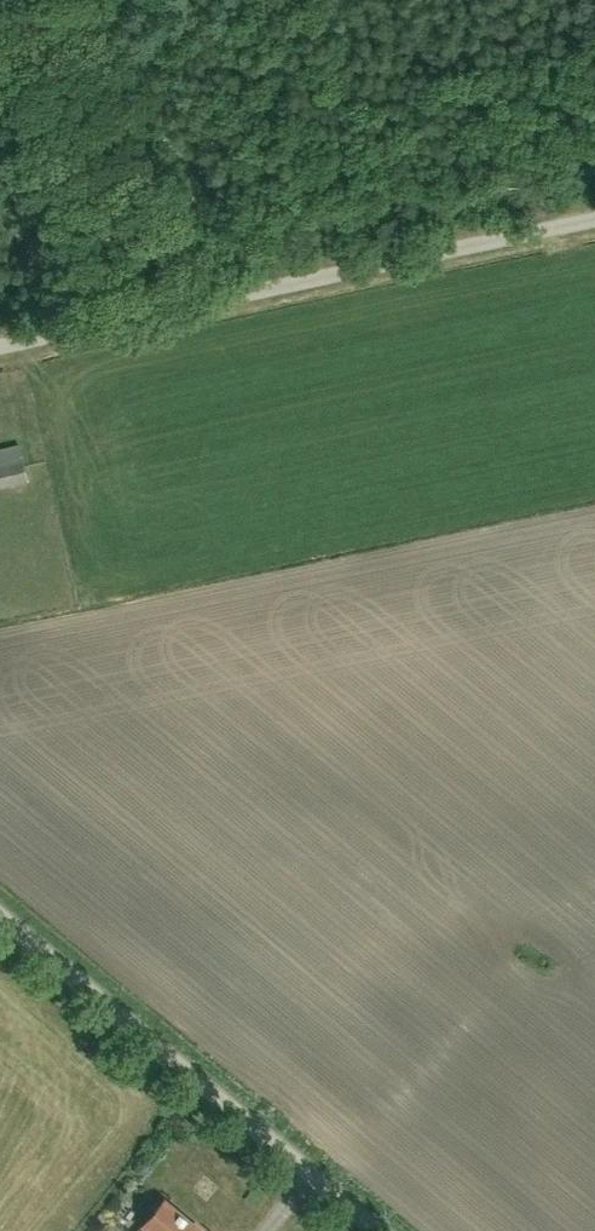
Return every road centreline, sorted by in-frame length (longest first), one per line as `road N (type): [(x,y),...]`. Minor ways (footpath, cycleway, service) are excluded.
road 1 (unclassified): [(0,344),(594,219)]
road 2 (unclassified): [(391,1230),(0,907)]

